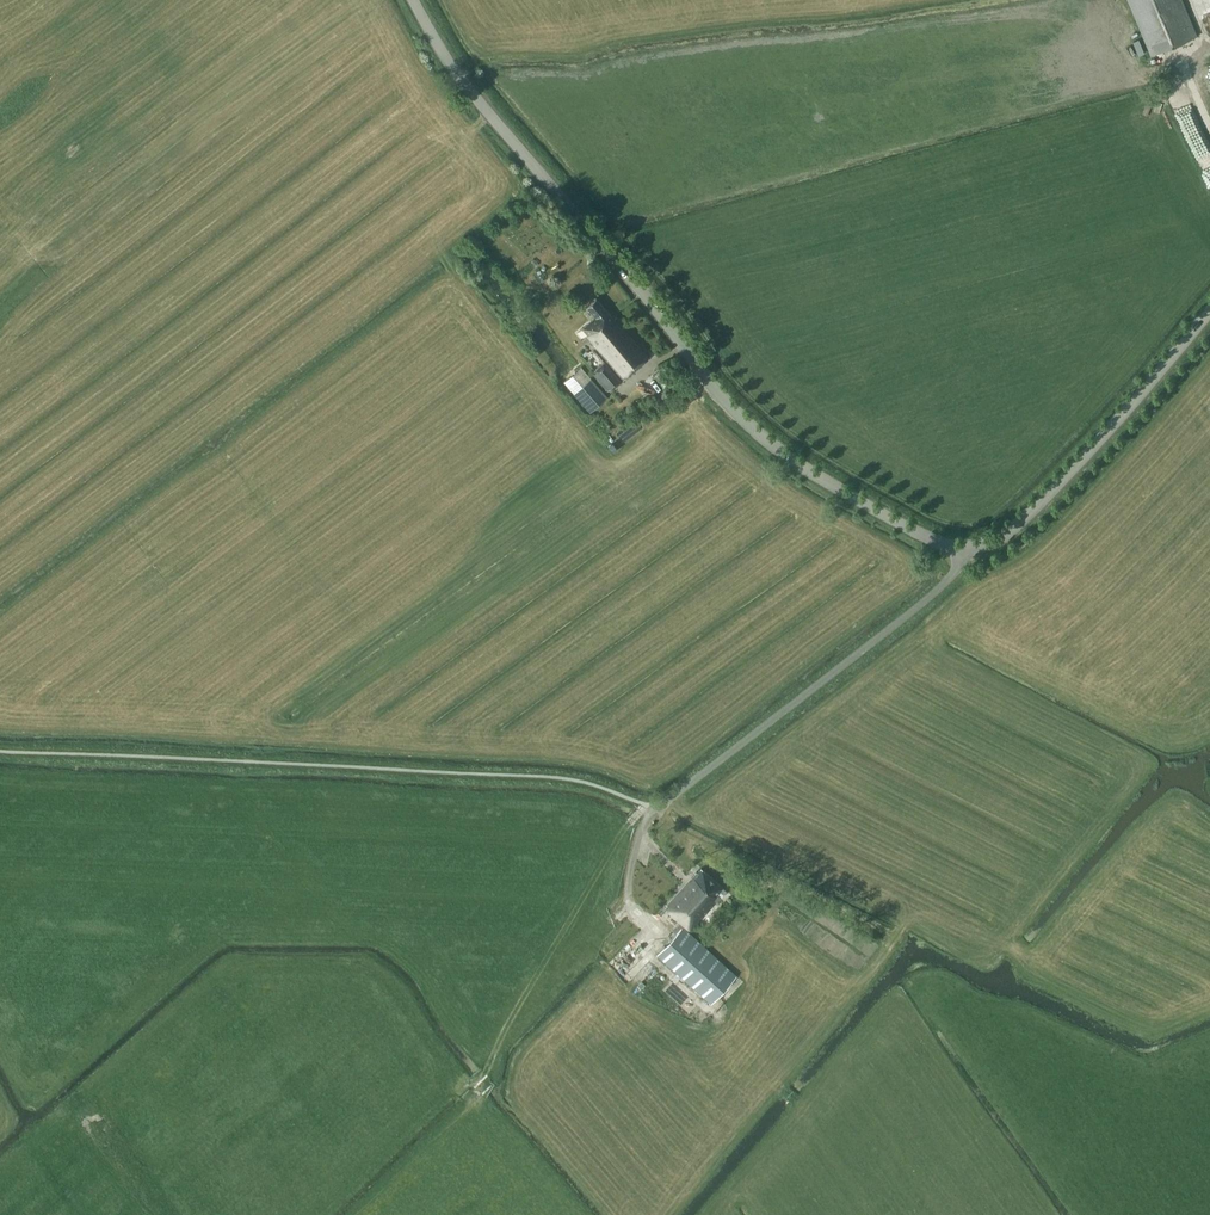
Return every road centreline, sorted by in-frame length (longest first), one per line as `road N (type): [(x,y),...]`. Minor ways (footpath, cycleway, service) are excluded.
road 1 (tertiary): [(965,547),(933,539),(829,482),(743,418),(462,81),(414,0)]
road 2 (unclassified): [(965,547),(933,593),(655,808)]
road 3 (tertiary): [(1209,311),(1038,504),(995,540),(965,547)]

